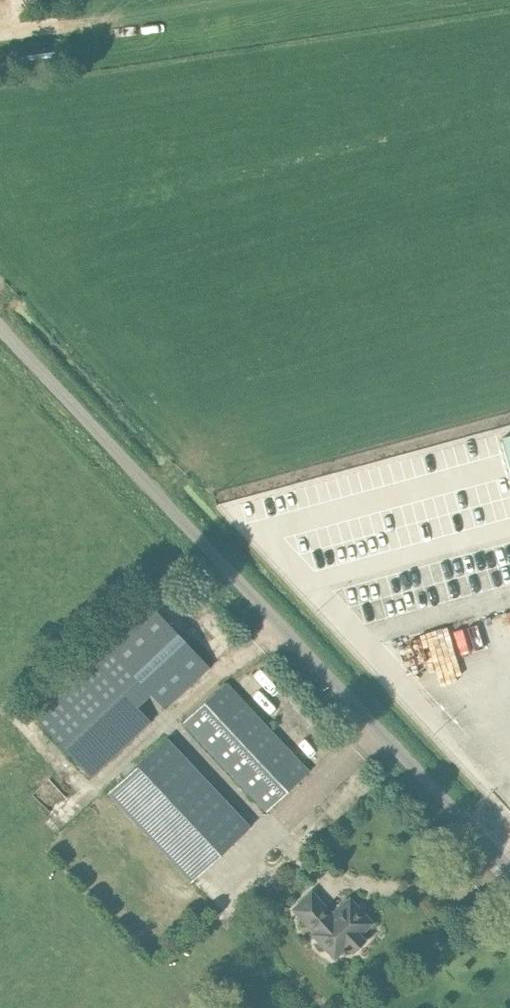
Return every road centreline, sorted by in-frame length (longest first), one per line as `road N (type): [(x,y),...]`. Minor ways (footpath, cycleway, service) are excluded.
road 1 (unclassified): [(509,868),(0,317)]

